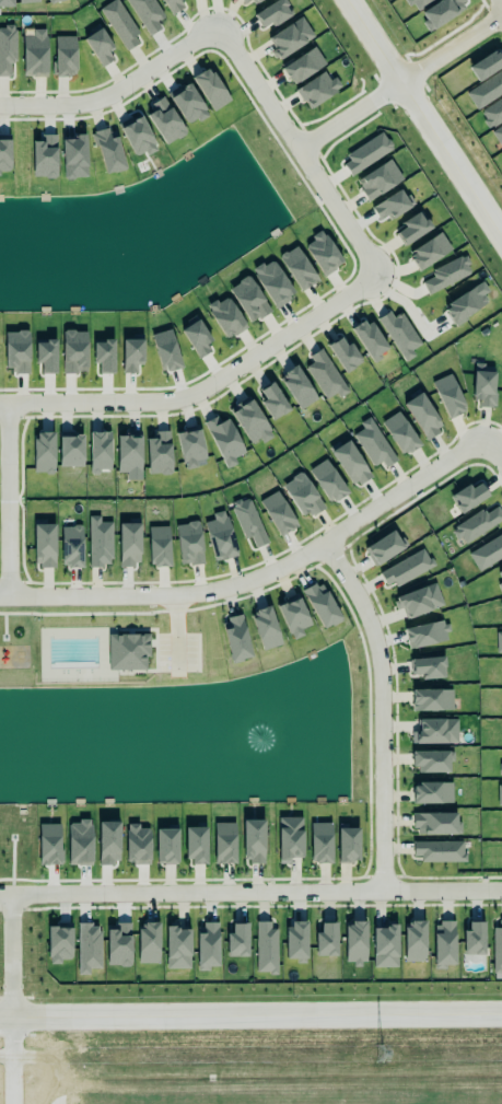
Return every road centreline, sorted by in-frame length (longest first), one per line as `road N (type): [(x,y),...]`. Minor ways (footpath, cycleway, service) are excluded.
road 1 (residential): [(0,596),(191,595),(266,581),(355,530),(478,439)]
road 2 (residential): [(501,894),(0,898)]
road 3 (residential): [(0,1009),(501,1007)]
road 4 (residential): [(0,408),(182,400),(372,274)]
road 5 (residential): [(328,546),(380,653),(383,896)]
road 6 (residential): [(292,154),(400,85),(501,241)]
road 7 (residential): [(372,274),(210,31)]
road 8 (residential): [(210,31),(107,95),(0,105)]
road 9 (residential): [(2,596),(0,454)]
road 10 (residential): [(400,85),(501,17)]

